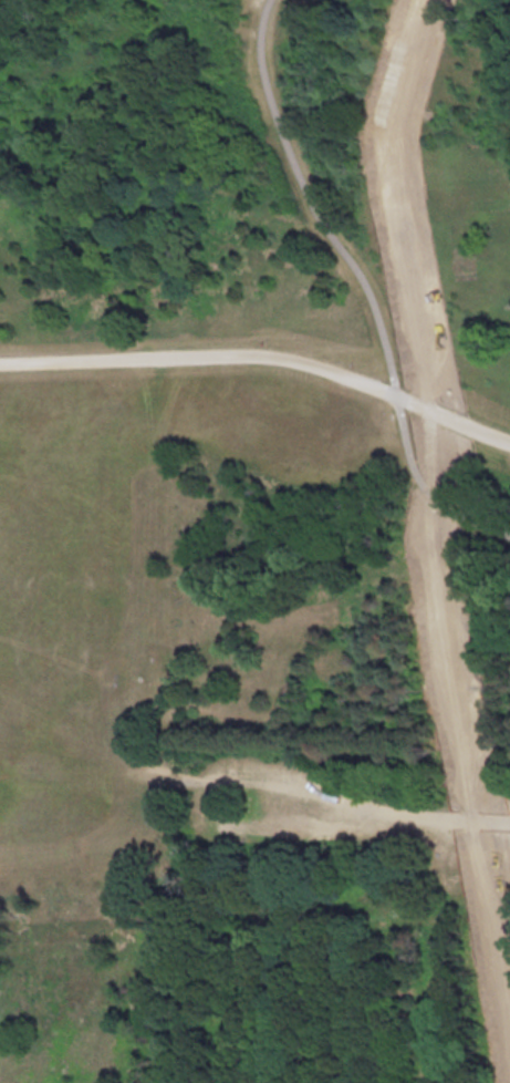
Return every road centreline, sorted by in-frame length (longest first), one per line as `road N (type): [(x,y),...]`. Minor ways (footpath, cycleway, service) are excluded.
road 1 (residential): [(0,363),(285,360),(509,443)]

